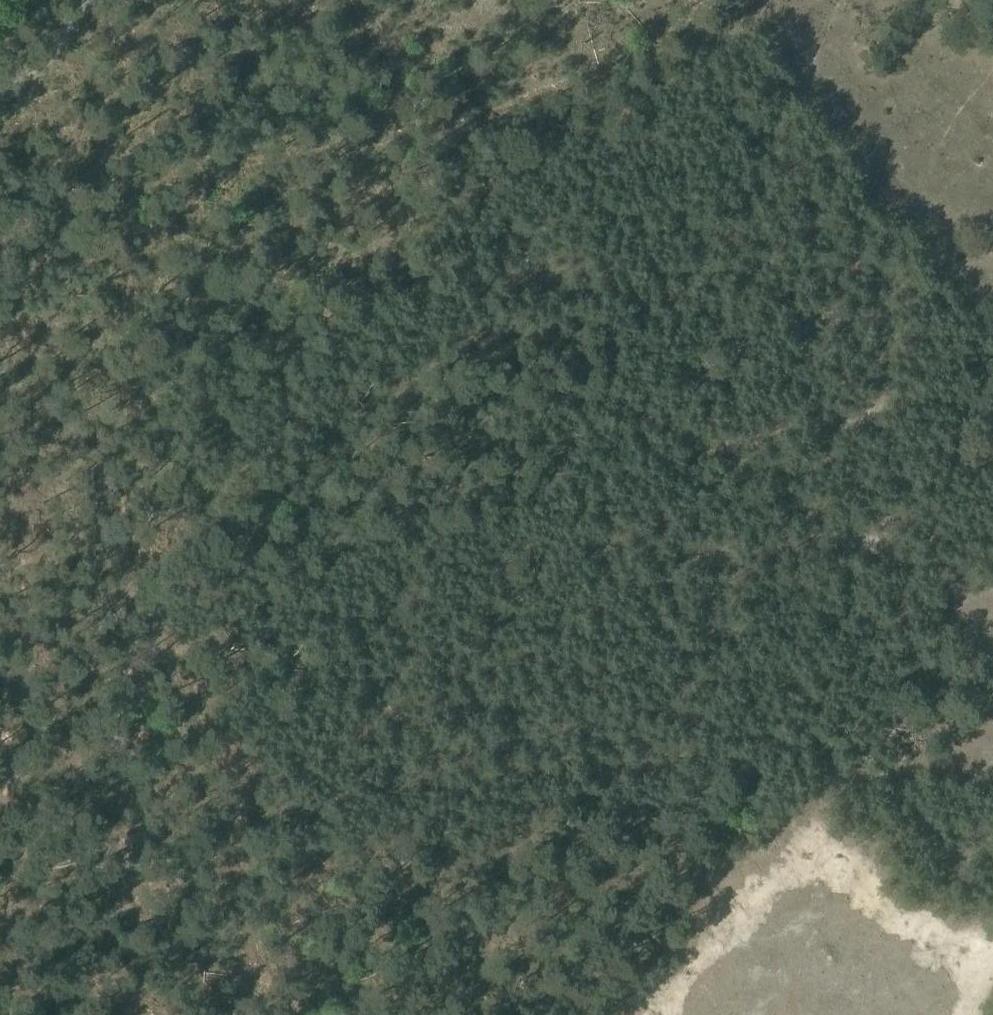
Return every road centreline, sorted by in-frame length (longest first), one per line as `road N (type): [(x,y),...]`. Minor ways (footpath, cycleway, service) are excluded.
road 1 (track): [(992,283),(976,279),(758,0)]
road 2 (track): [(87,0),(32,69),(0,94)]

